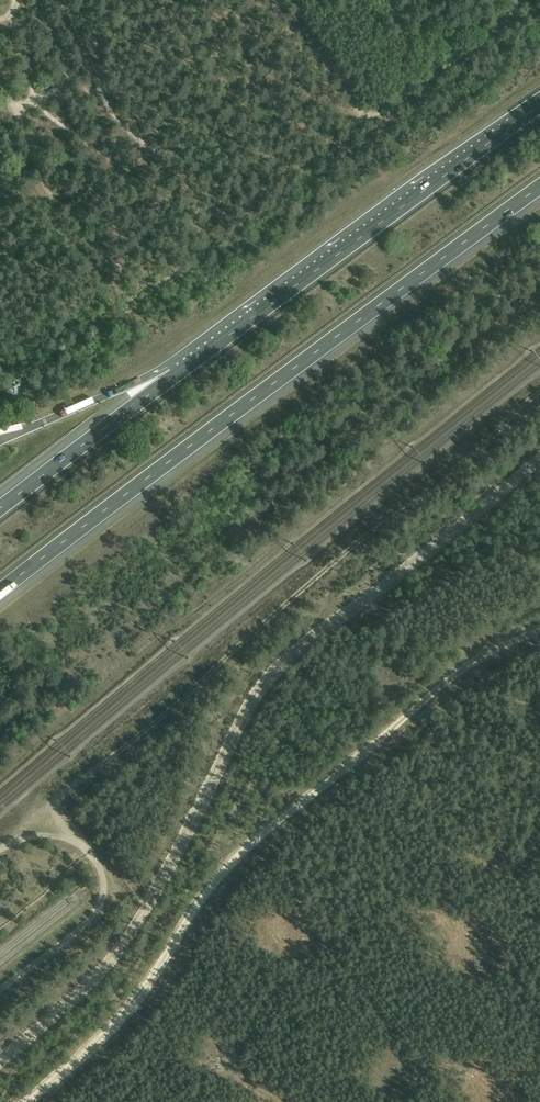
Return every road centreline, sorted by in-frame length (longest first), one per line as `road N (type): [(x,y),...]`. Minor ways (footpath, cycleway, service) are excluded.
road 1 (track): [(75,842),(58,810),(63,794),(357,544),(456,470),(539,392)]
road 2 (motorway): [(0,593),(539,188)]
road 3 (motorway): [(539,106),(172,378)]
road 4 (track): [(0,989),(88,922),(104,885),(93,855),(64,837),(0,851)]
road 5 (motorway): [(172,378),(0,508)]
road 6 (motorway): [(172,378),(45,422)]

